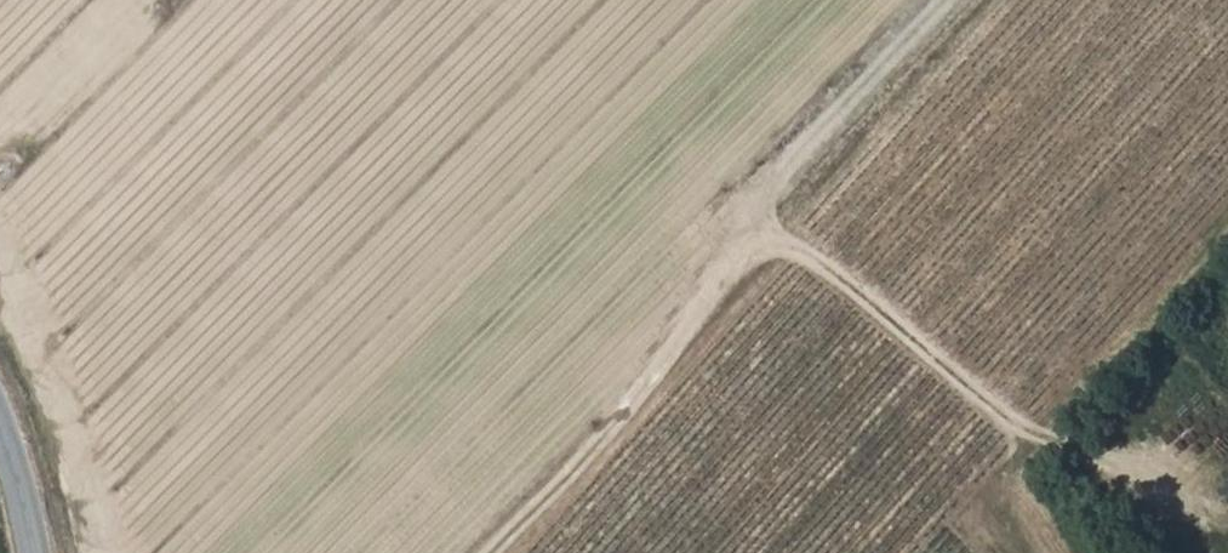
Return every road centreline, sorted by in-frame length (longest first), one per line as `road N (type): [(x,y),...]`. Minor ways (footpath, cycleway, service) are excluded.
road 1 (track): [(462,0),(1035,435)]
road 2 (track): [(164,0),(0,160)]
road 3 (track): [(1038,552),(981,498),(1035,435)]
road 4 (tertiary): [(0,436),(34,552)]

